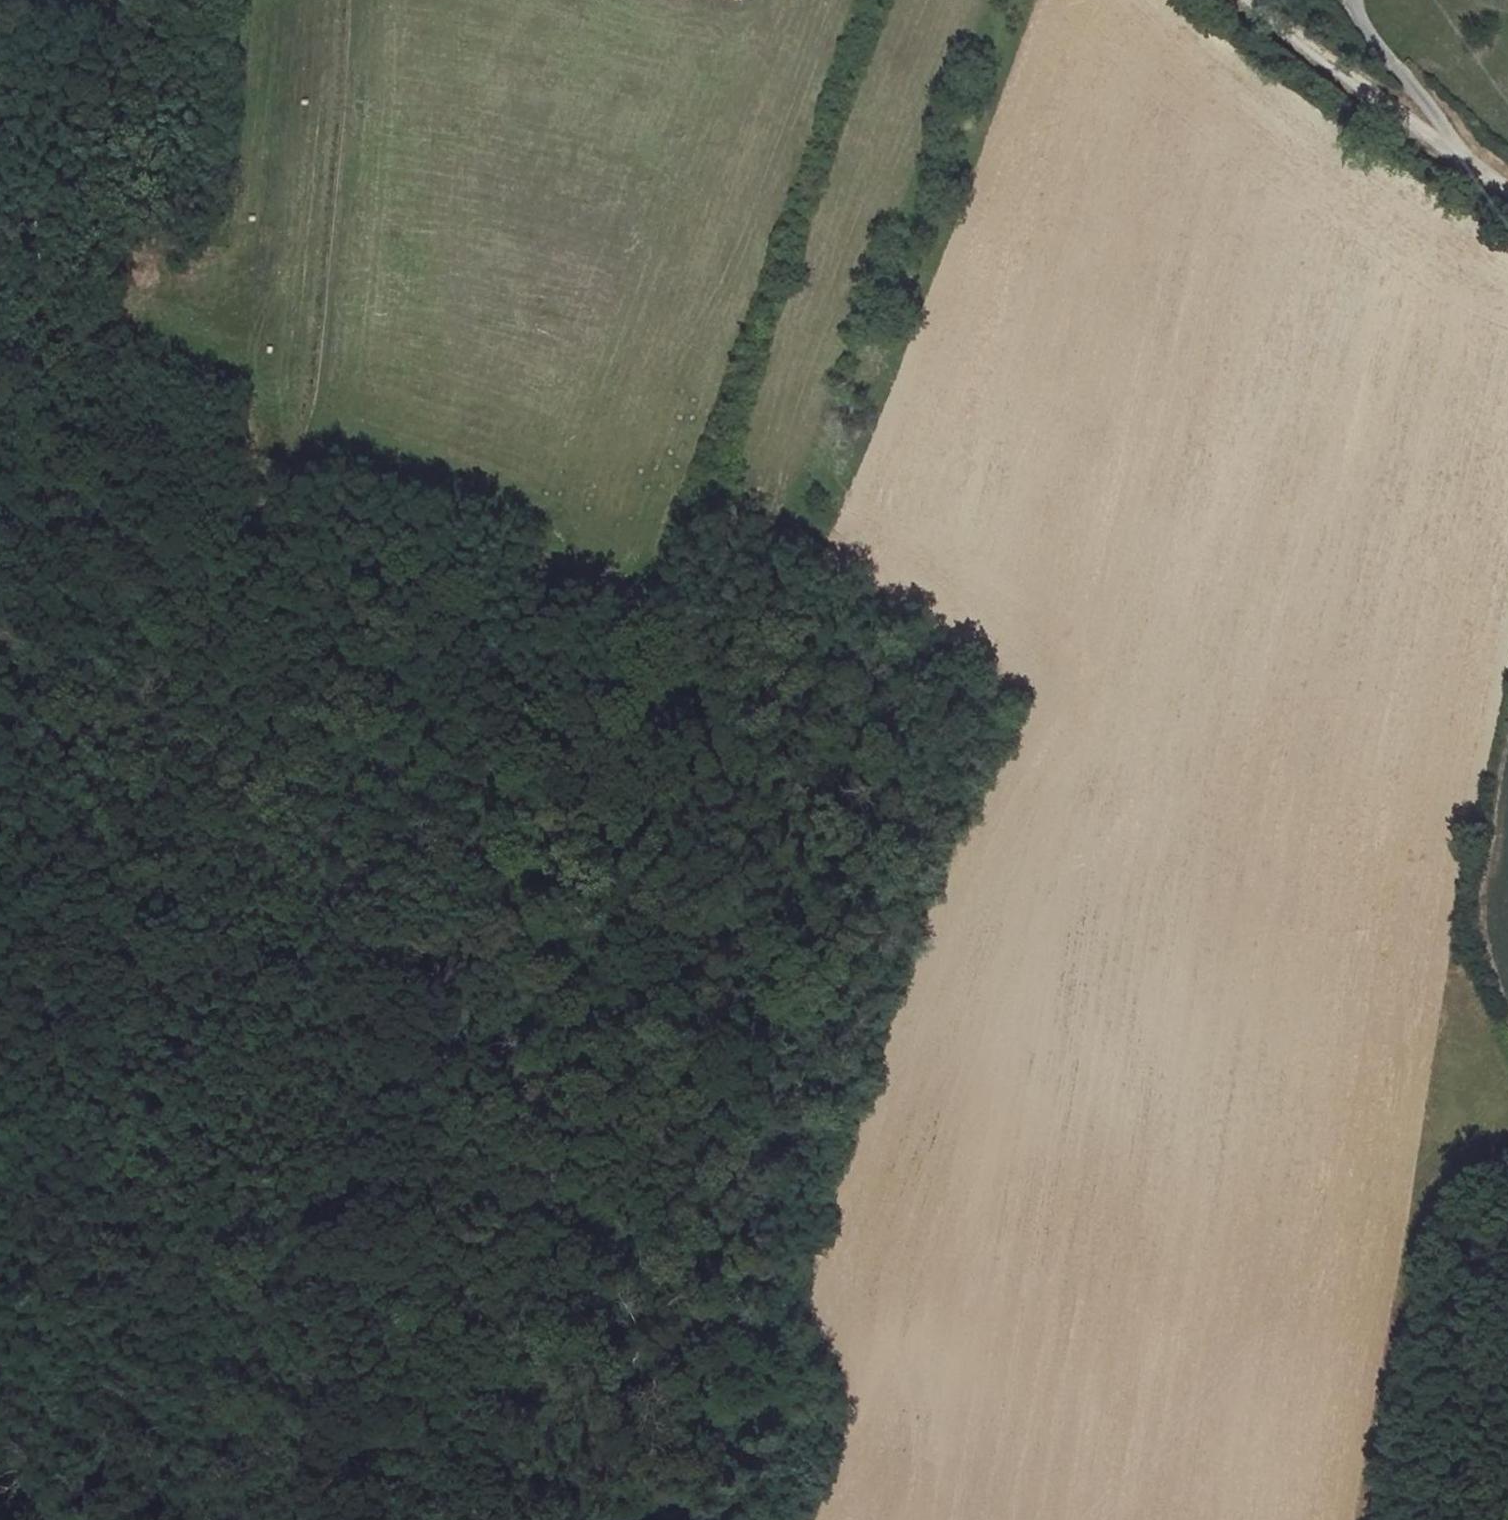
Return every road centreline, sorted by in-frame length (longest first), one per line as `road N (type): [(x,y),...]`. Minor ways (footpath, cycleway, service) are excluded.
road 1 (track): [(1398,117),(1247,0)]
road 2 (unclassified): [(1507,186),(1398,117)]

